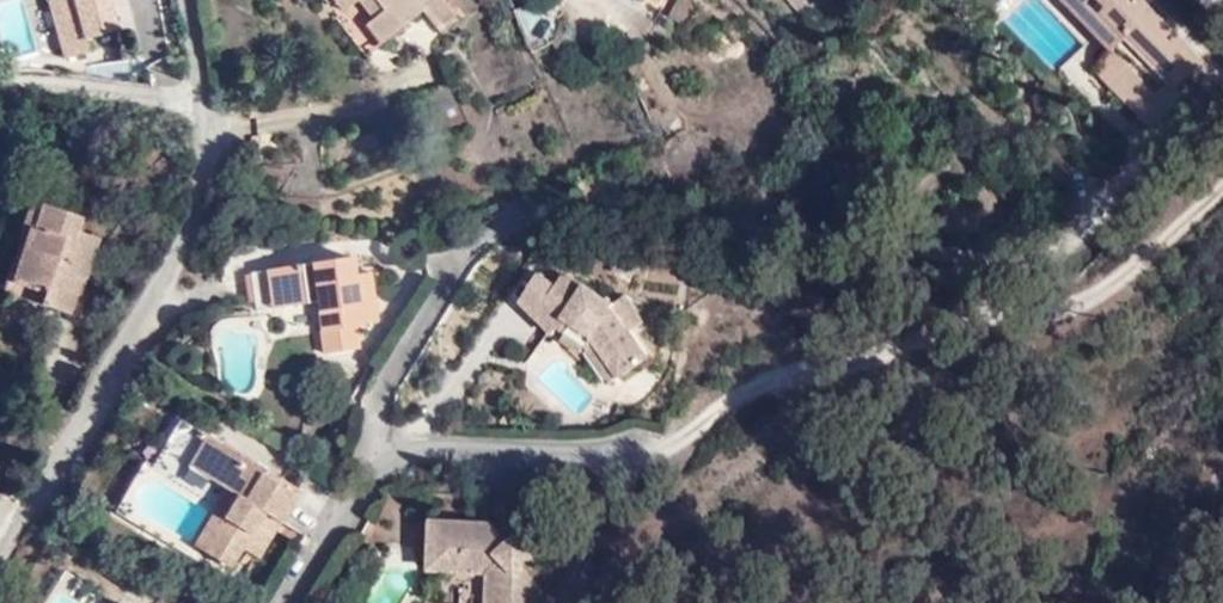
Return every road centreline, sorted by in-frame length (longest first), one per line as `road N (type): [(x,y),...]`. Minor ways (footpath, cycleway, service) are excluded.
road 1 (unclassified): [(0,551),(201,215),(201,98)]
road 2 (residential): [(283,602),(380,447),(383,392),(453,275),(501,228),(556,212)]
road 3 (residential): [(201,98),(0,86)]

